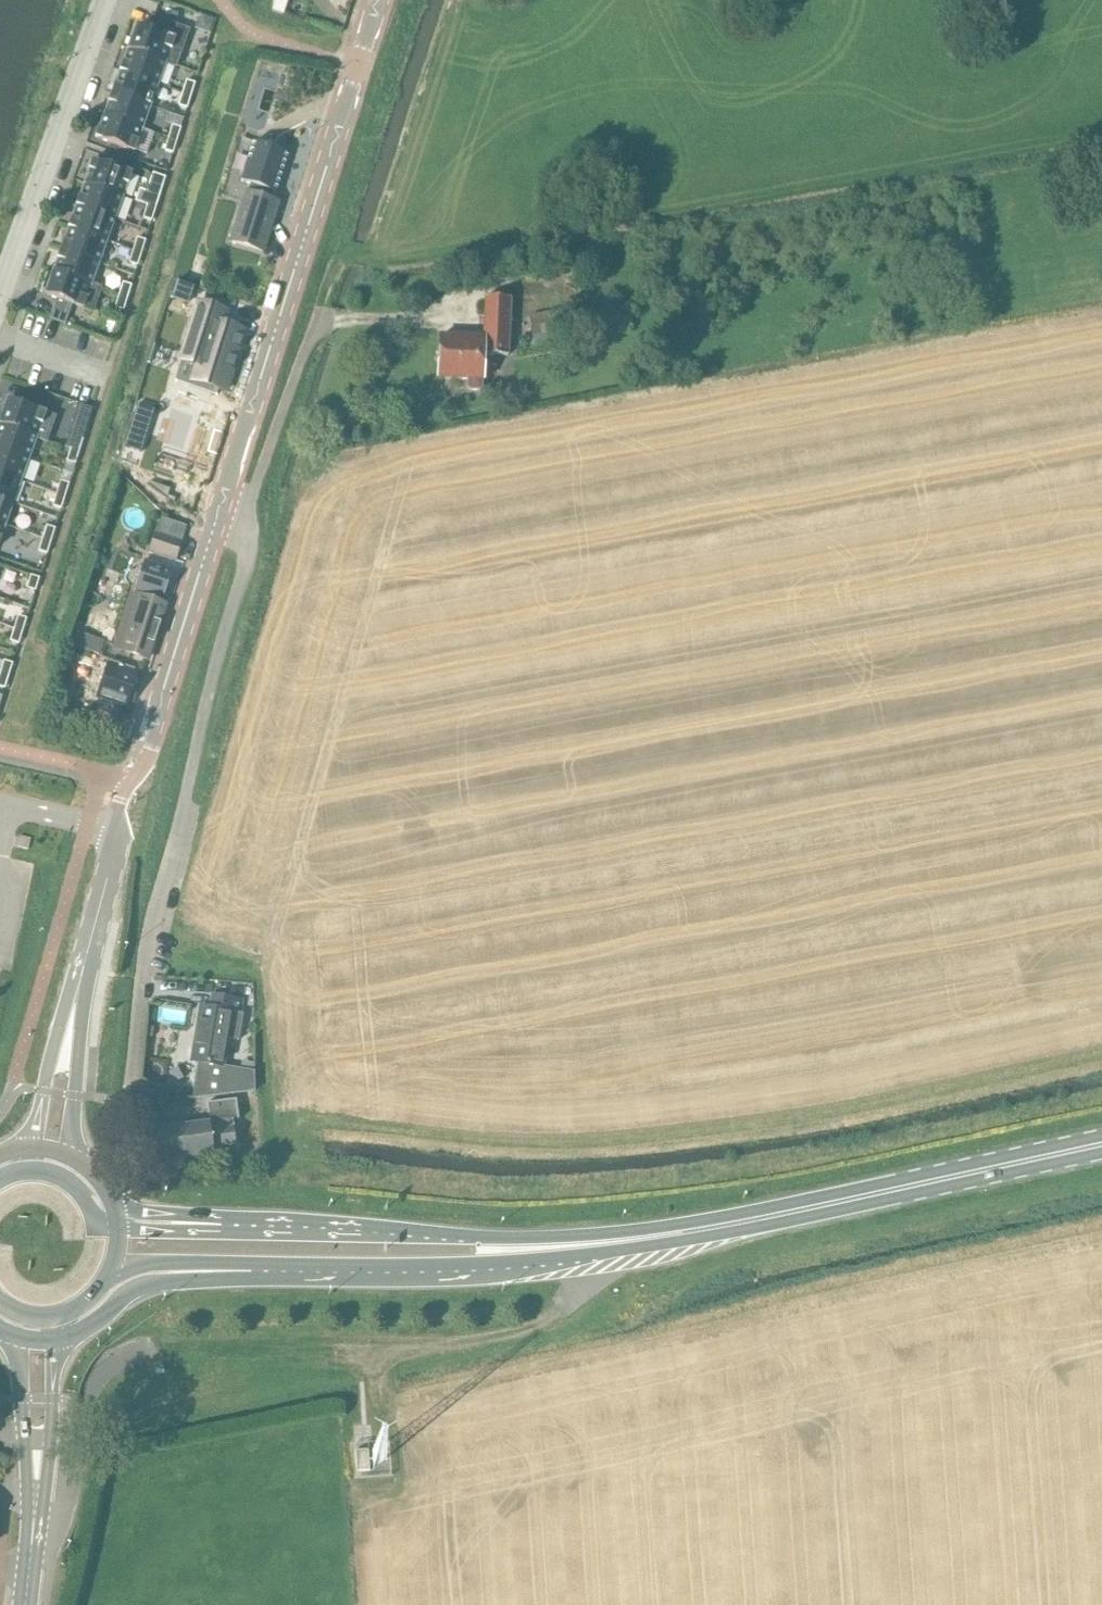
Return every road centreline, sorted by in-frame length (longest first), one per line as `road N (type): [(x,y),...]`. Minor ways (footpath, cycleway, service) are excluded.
road 1 (unclassified): [(76,996),(122,799),(148,759),(378,0)]
road 2 (track): [(319,305),(333,266),(346,255),(382,256),(1101,125)]
road 3 (primary): [(720,1228),(519,1239),(230,1225)]
road 4 (primary): [(267,1272),(523,1268),(720,1228)]
road 5 (primary): [(720,1228),(1101,1144)]
road 6 (tertiary): [(105,0),(0,291)]
road 7 (primary): [(57,1340),(145,1284),(267,1272)]
road 8 (tertiary): [(8,1335),(35,1505)]
road 9 (tertiary): [(35,1505),(49,1452),(57,1340)]
road 10 (unclassified): [(78,1162),(72,1123),(76,996)]
road 11 (primary): [(107,1280),(146,1264),(267,1272)]
road 12 (unclassified): [(76,996),(55,1042),(27,1149)]
road 13 (primary): [(118,1228),(101,1226),(62,1180),(17,1173)]
road 14 (primary): [(230,1225),(111,1202)]

